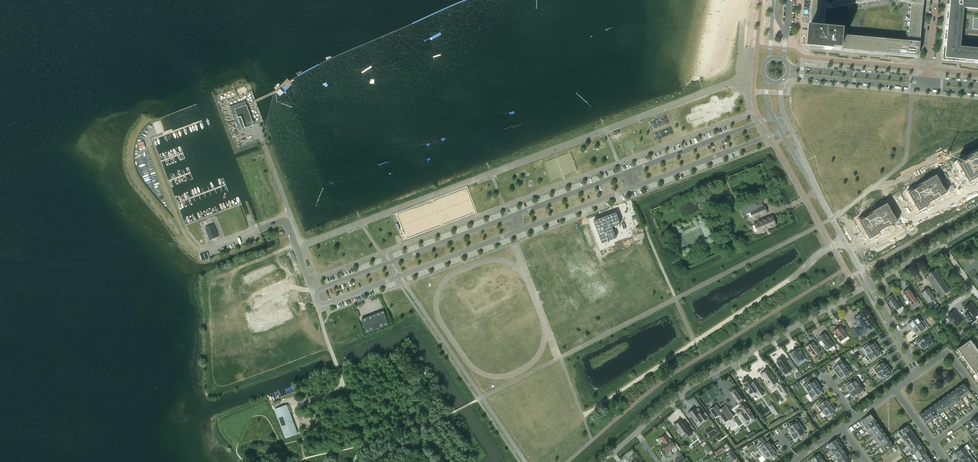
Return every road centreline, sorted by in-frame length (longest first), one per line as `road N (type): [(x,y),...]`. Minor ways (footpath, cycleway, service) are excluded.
road 1 (residential): [(773,118),(313,292),(318,307),(781,132)]
road 2 (residential): [(609,455),(695,382),(869,284)]
road 3 (track): [(582,416),(789,281)]
road 4 (tertiary): [(928,80),(788,67)]
road 5 (tertiary): [(788,74),(927,87)]

